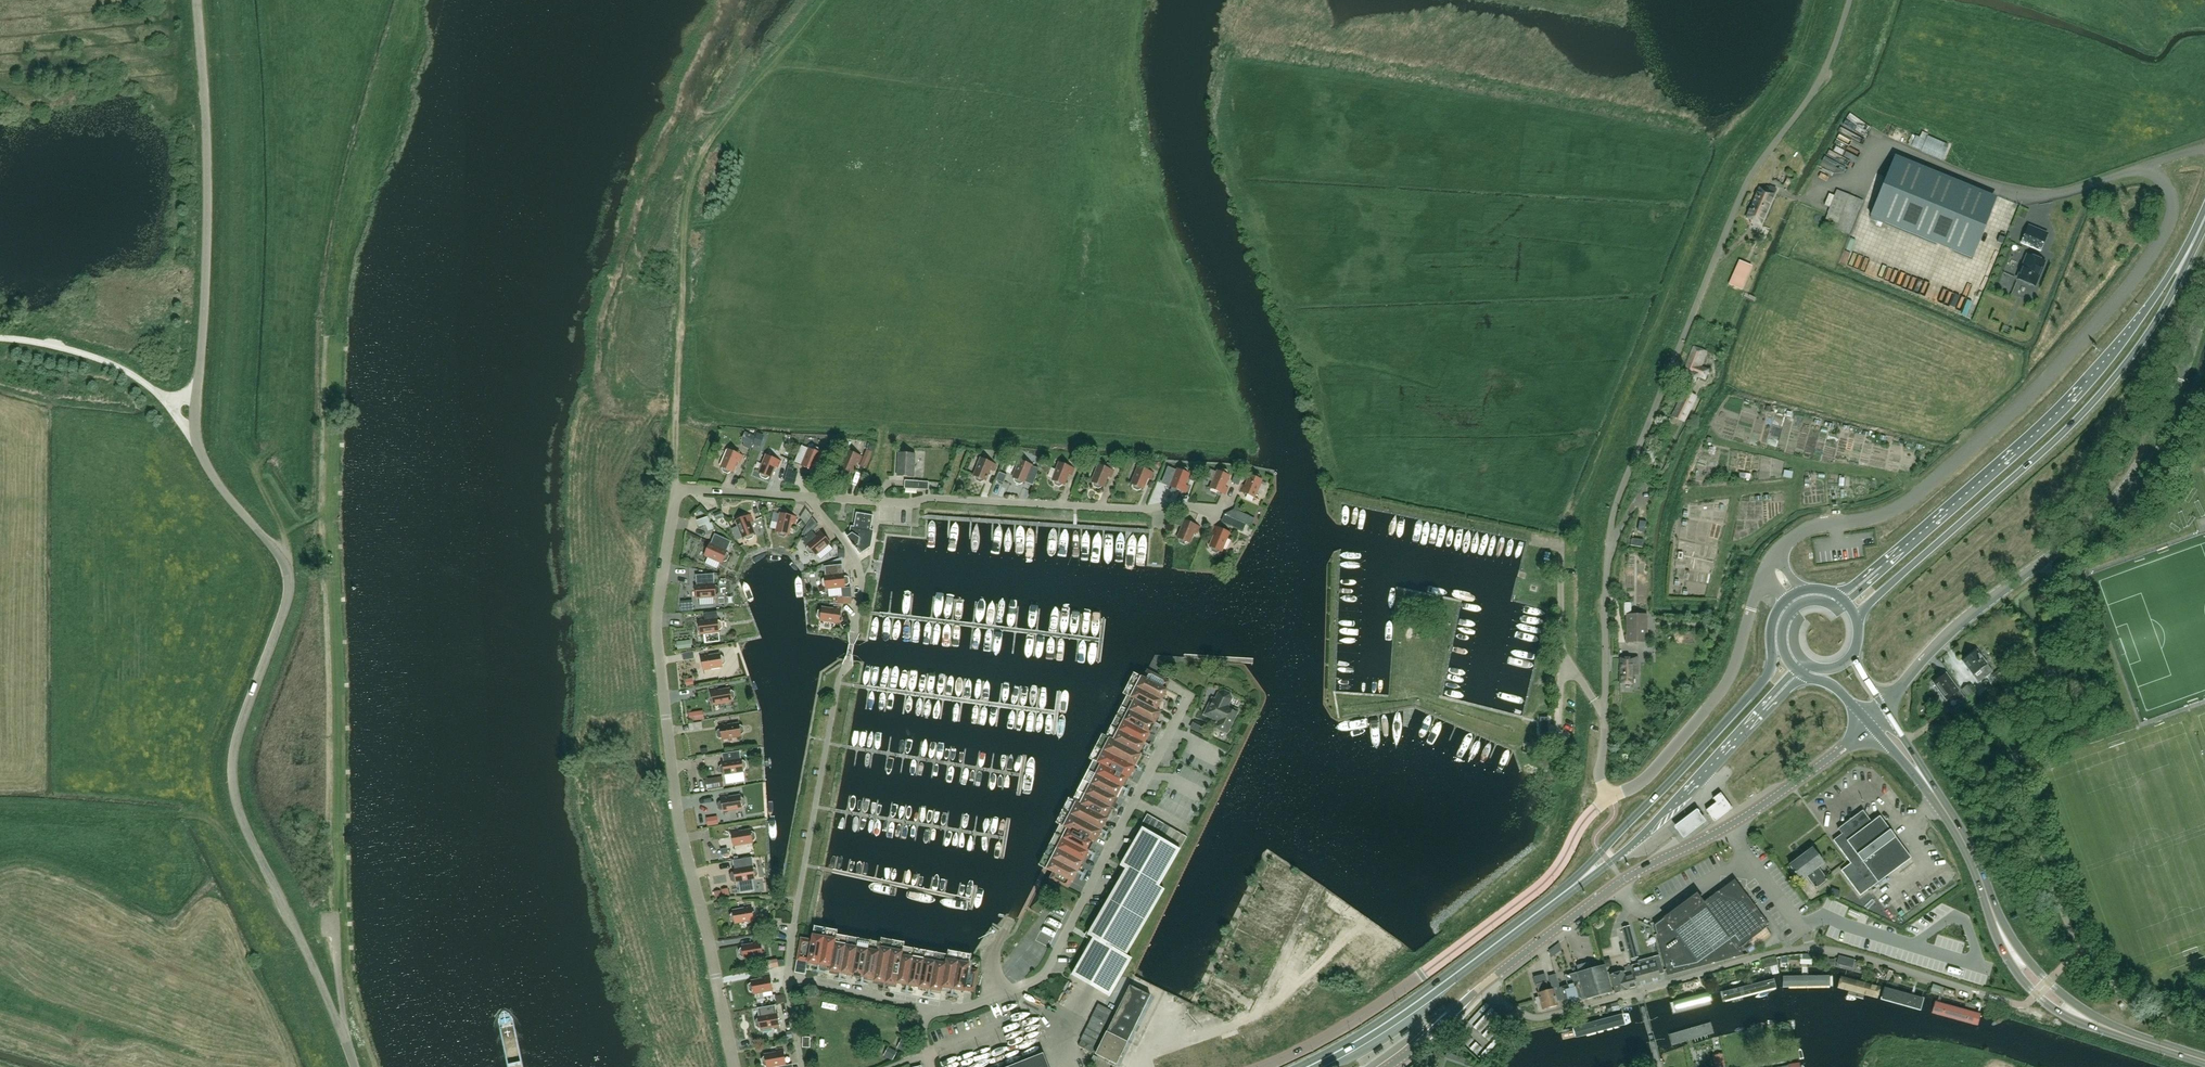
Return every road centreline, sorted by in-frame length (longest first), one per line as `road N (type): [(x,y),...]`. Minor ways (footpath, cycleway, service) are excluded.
road 1 (unclassified): [(1607,797),(1598,777),(1615,505),(1748,181),(1813,91),(1849,0)]
road 2 (residential): [(735,1066),(676,798),(659,599),(677,489),(810,497)]
road 3 (unclassified): [(354,1066),(234,796),(235,747),(286,607),(288,572),(212,474),(197,442)]
road 4 (unclassified): [(1777,556),(1807,529),(1902,505),(2019,406),(2126,289),(2164,232),(2171,198),(2151,164),(2204,149)]
road 5 (unclassified): [(1886,709),(1941,640),(2090,524),(2132,478),(2166,419),(2204,306)]
road 6 (unclassified): [(1977,992),(1814,948),(1540,1017),(1515,1009),(1487,982)]
road 7 (primary): [(1856,615),(2088,408),(2157,319),(2188,253)]
road 8 (tertiary): [(1487,982),(1624,880),(1755,810),(1869,726)]
road 9 (track): [(677,489),(686,181),(699,155),(775,62)]
road 10 (unclassified): [(1607,797),(1538,887),(1345,1026),(1261,1066)]
road 11 (primary): [(2188,253),(2058,412),(1880,566)]
road 12 (residential): [(924,1008),(970,1006),(1048,969),(1188,695)]
road 13 (residential): [(810,497),(1217,509)]
road 14 (unclassified): [(196,393),(207,220),(197,0)]
road 15 (primary): [(1785,600),(1772,623),(1770,669),(1560,896)]
road 16 (primary): [(1306,1066),(1410,1007),(1560,896)]
road 17 (unclassified): [(1767,568),(1725,685),(1636,788),(1607,797)]
road 18 (primary): [(1560,896),(1626,850),(1766,707)]
road 19 (primary): [(2015,956),(1936,795)]
road 20 (unclassified): [(163,397),(94,357),(0,338)]
road 21 (residential): [(810,497),(859,566),(854,635)]
road 22 (residential): [(924,1008),(788,978)]
road 23 (track): [(177,814),(209,821),(260,885),(279,895)]
road 24 (tertiary): [(1387,1066),(1487,982)]
road 25 (primary): [(2204,1060),(2084,1019)]

